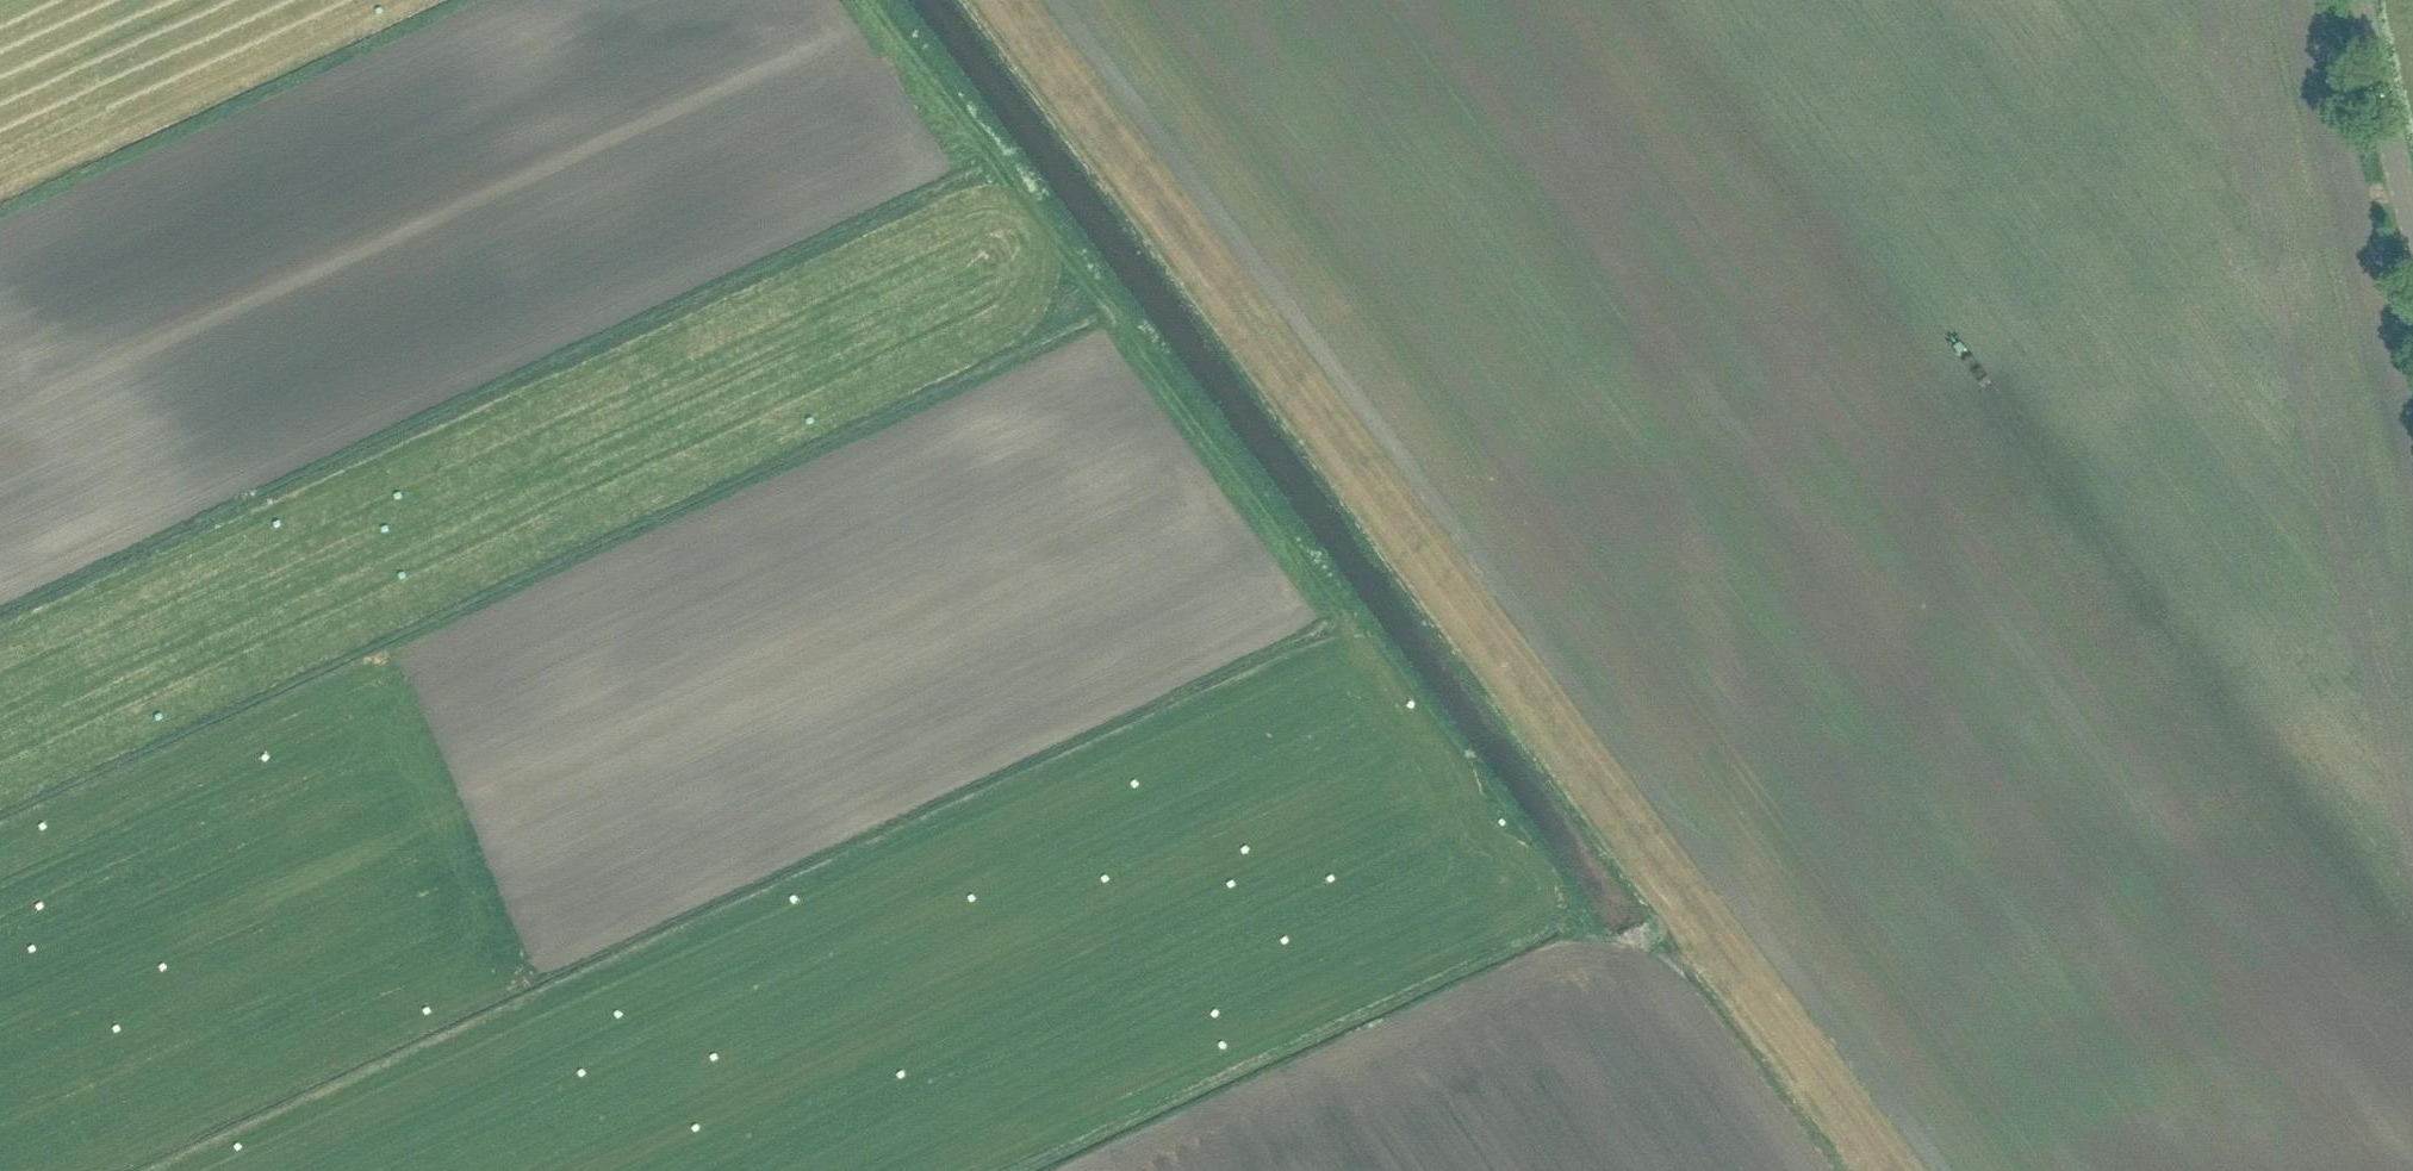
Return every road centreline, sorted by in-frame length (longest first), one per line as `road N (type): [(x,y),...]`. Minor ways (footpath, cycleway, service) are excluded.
road 1 (unclassified): [(2412,260),(2350,0)]

